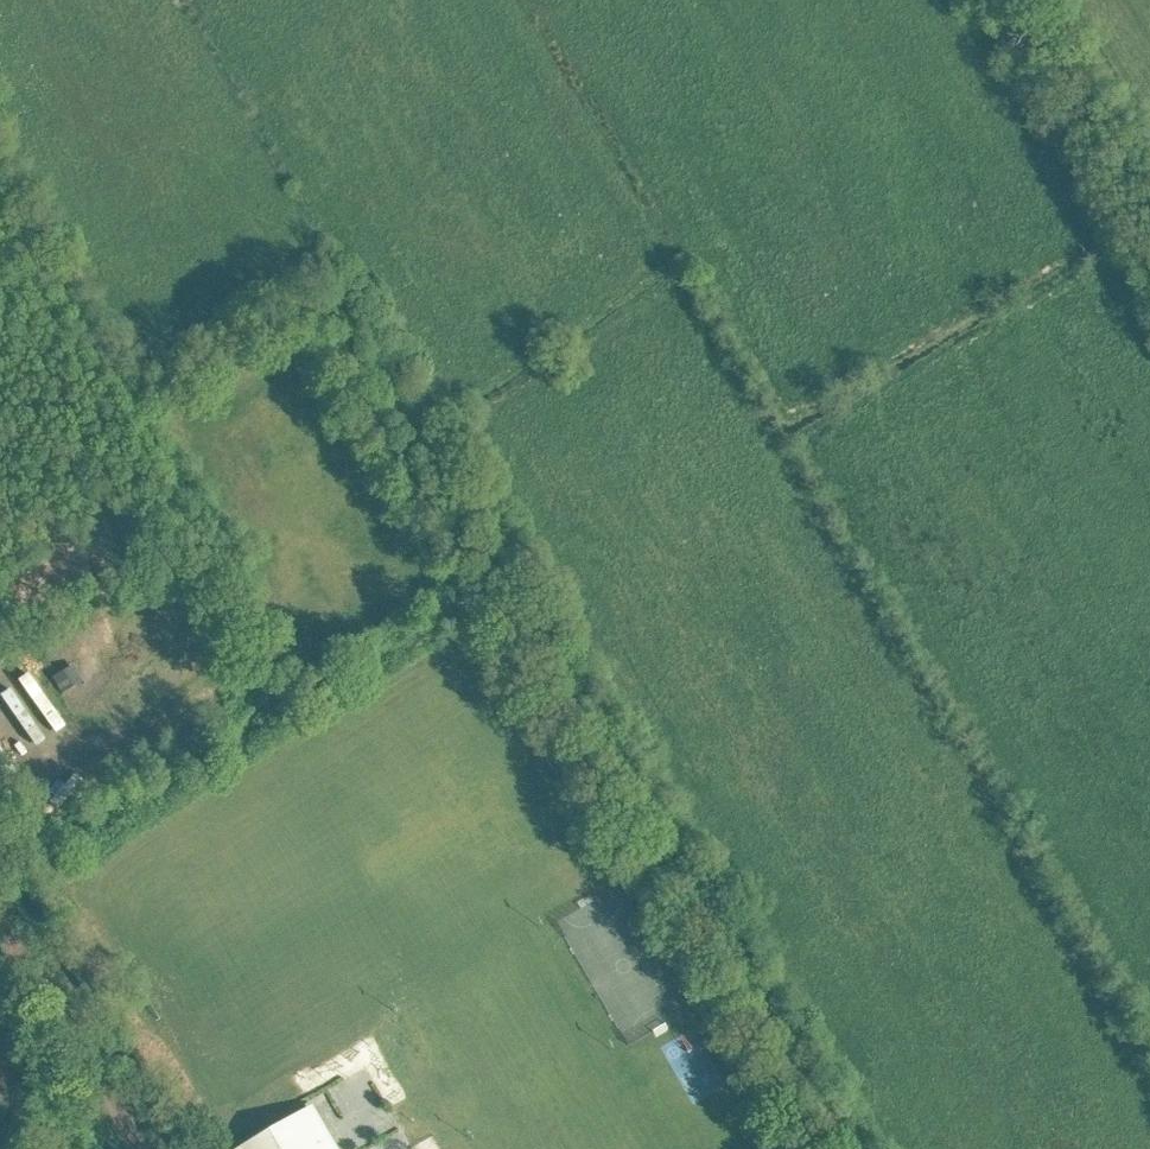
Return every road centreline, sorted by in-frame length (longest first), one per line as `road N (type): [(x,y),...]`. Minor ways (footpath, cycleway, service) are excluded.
road 1 (unclassified): [(139,1148),(30,964)]

